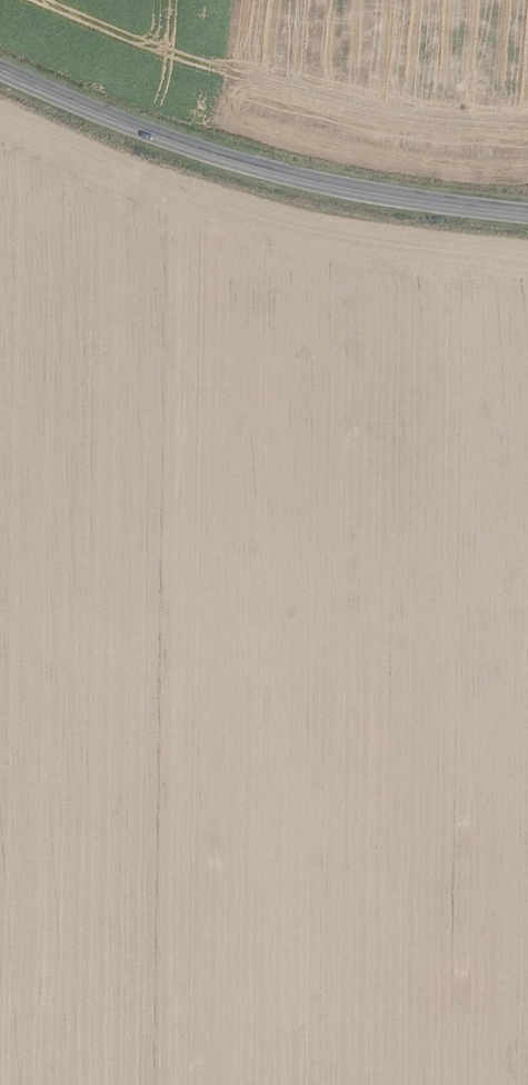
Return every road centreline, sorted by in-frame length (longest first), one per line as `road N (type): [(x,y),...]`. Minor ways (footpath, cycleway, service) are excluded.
road 1 (primary): [(0,70),(235,161),(369,193),(527,214)]
road 2 (track): [(285,0),(277,100),(286,117),(527,163)]

